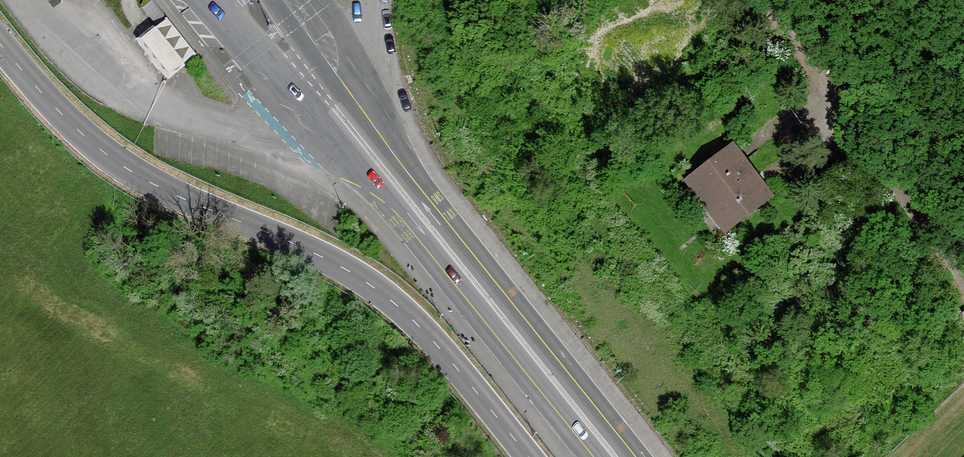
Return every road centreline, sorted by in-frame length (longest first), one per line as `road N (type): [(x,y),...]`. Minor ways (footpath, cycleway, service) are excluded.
road 1 (tertiary): [(0,42),(64,117),(135,174),(378,288),(422,328),(528,456)]
road 2 (primary): [(616,456),(388,171)]
road 3 (residential): [(761,0),(963,279)]
road 4 (primary): [(209,0),(274,75),(388,171)]
road 5 (primary): [(388,171),(280,0)]

